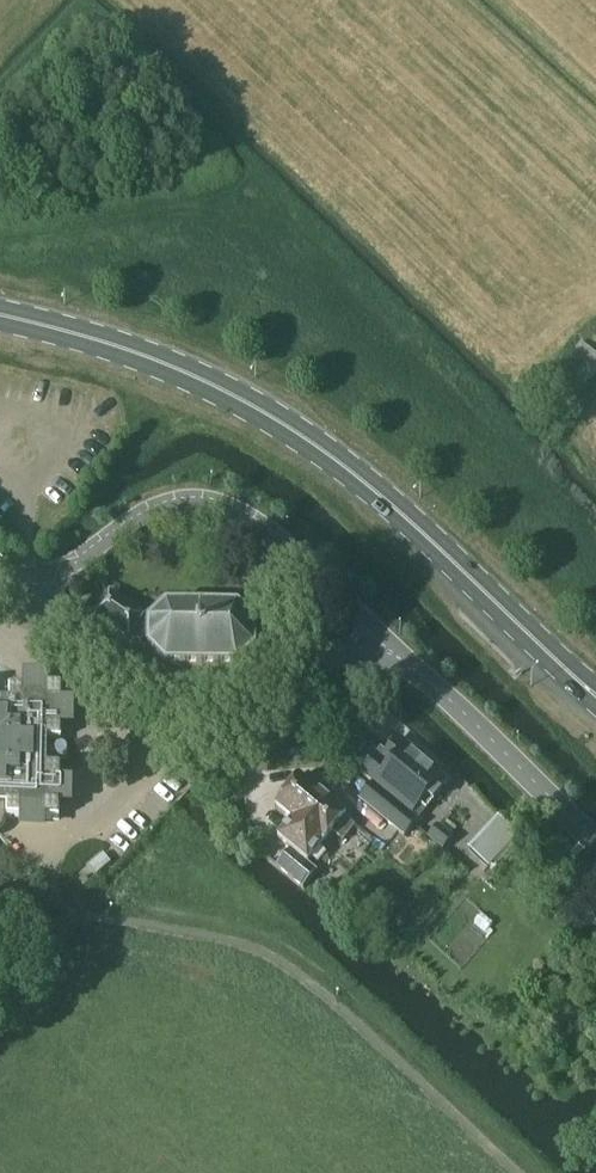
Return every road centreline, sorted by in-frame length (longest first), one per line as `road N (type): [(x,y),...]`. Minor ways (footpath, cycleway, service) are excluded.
road 1 (secondary): [(595,696),(409,520),(273,417),(129,349),(0,314)]
road 2 (residential): [(403,659),(272,528),(208,499),(160,507),(69,566),(10,582),(112,667),(192,692)]
road 3 (residential): [(88,914),(56,897),(51,871),(171,743),(192,692)]
road 4 (residential): [(595,843),(403,659)]
road 5 (residential): [(192,692),(337,654),(403,659)]

